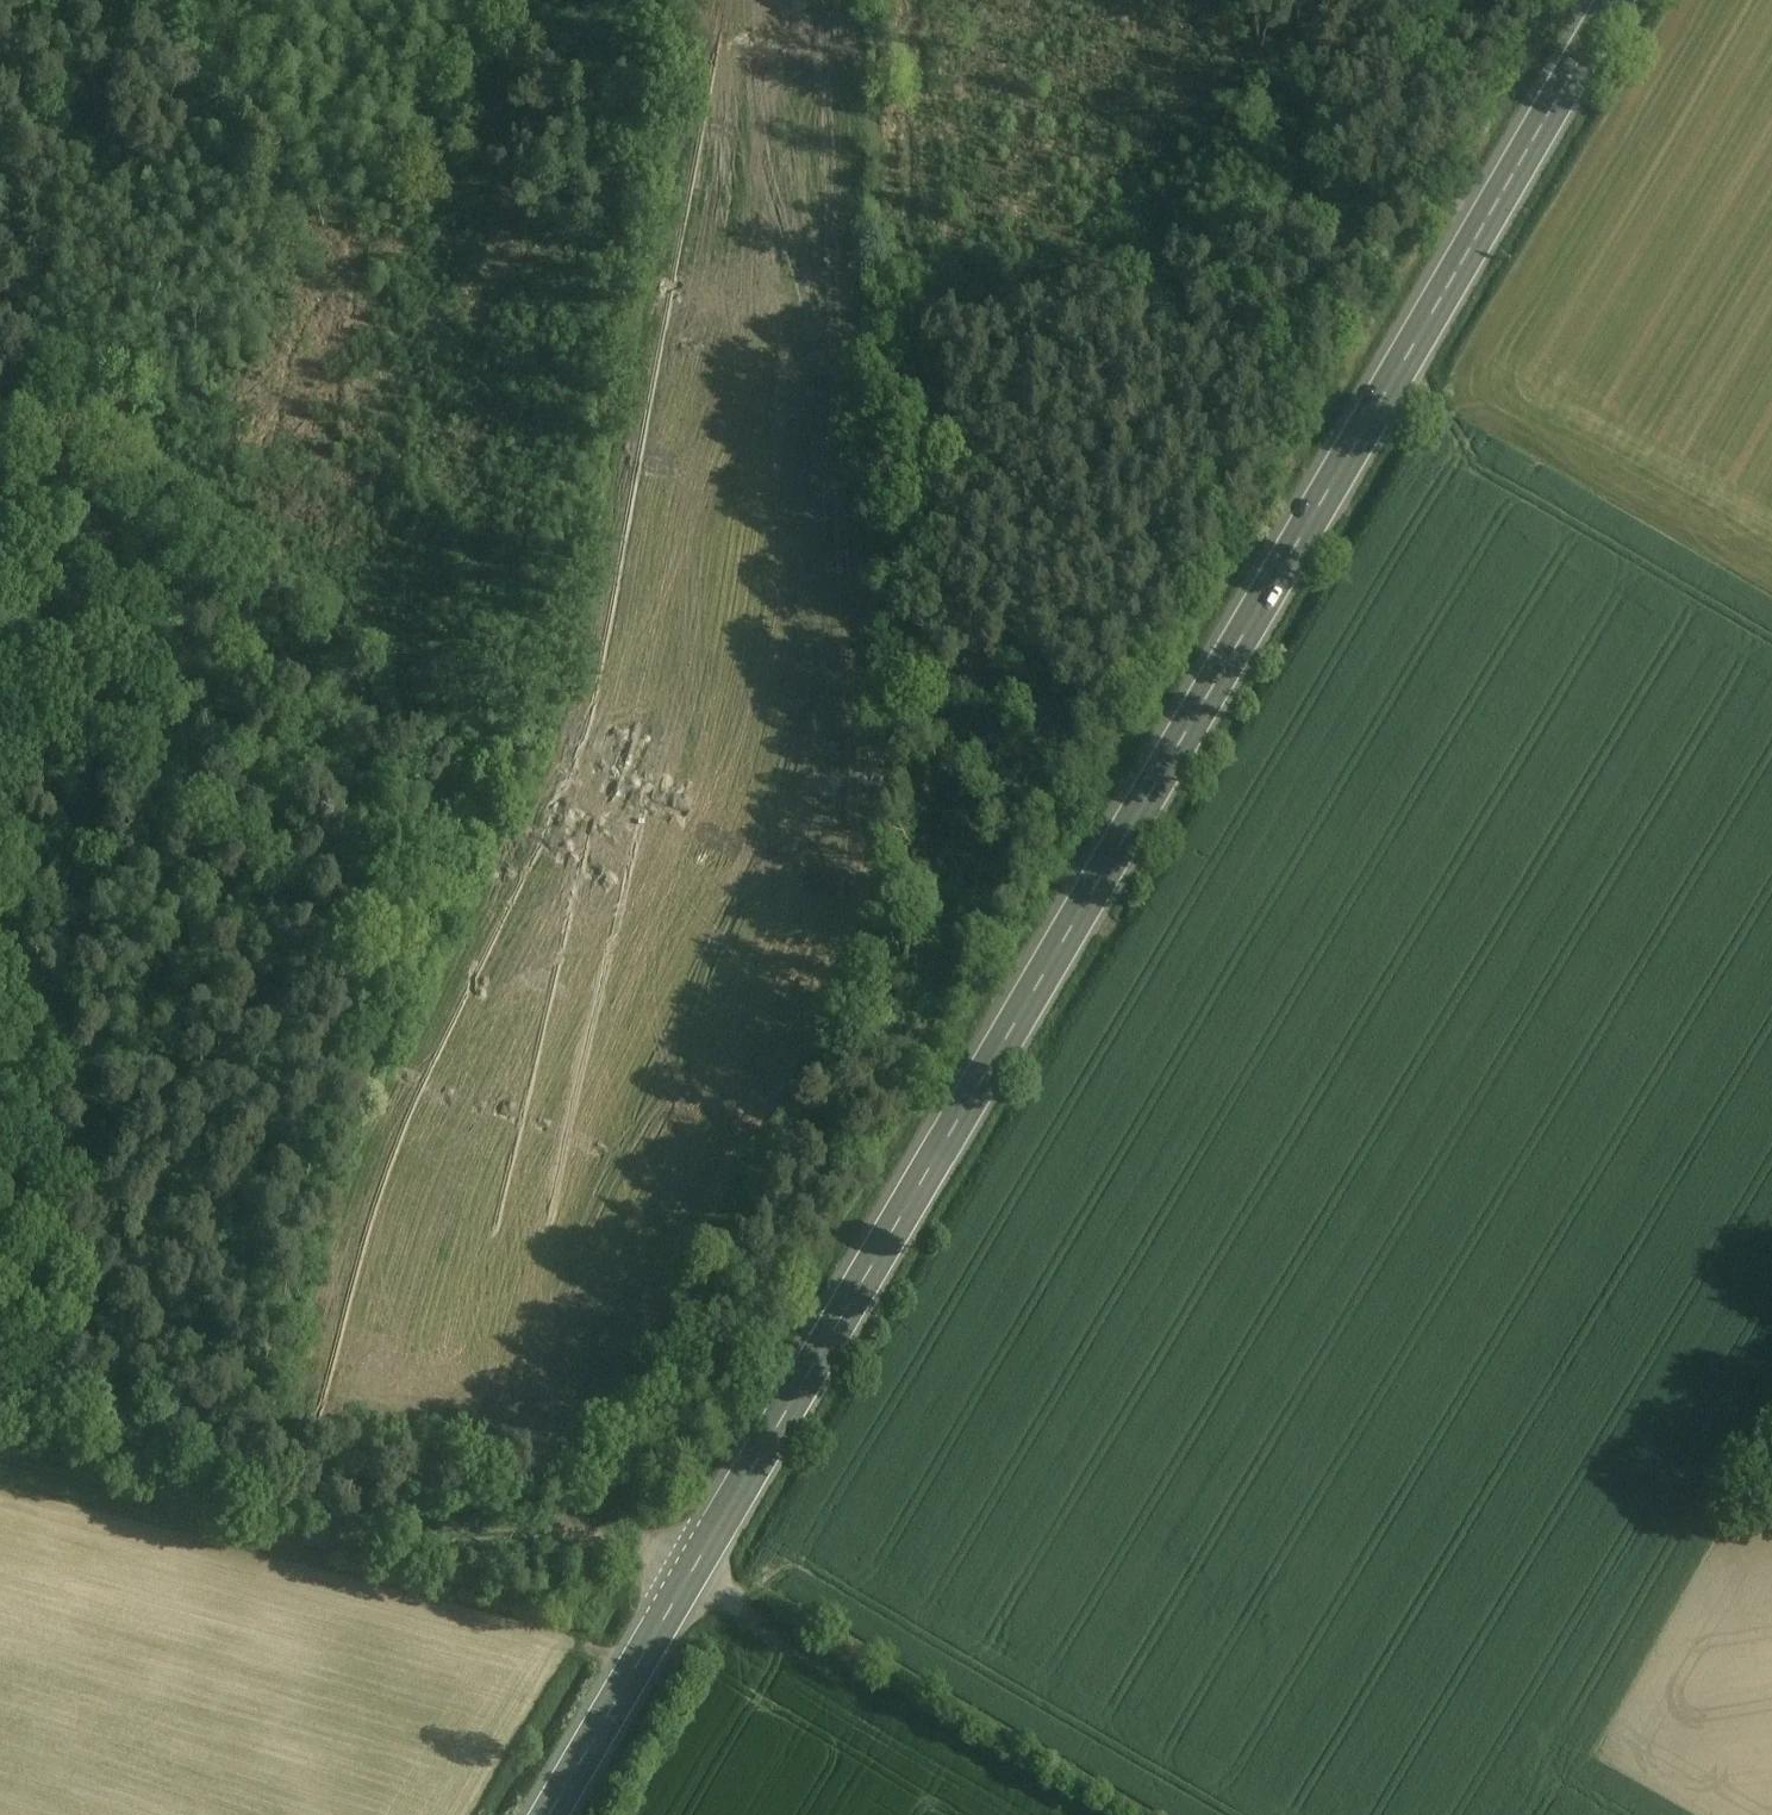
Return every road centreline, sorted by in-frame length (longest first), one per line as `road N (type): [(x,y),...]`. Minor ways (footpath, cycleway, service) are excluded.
road 1 (secondary): [(1618,0),(551,1814)]
road 2 (track): [(549,1528),(632,1547),(691,1574),(1130,1814)]
road 3 (track): [(0,1456),(316,1536),(549,1528)]

